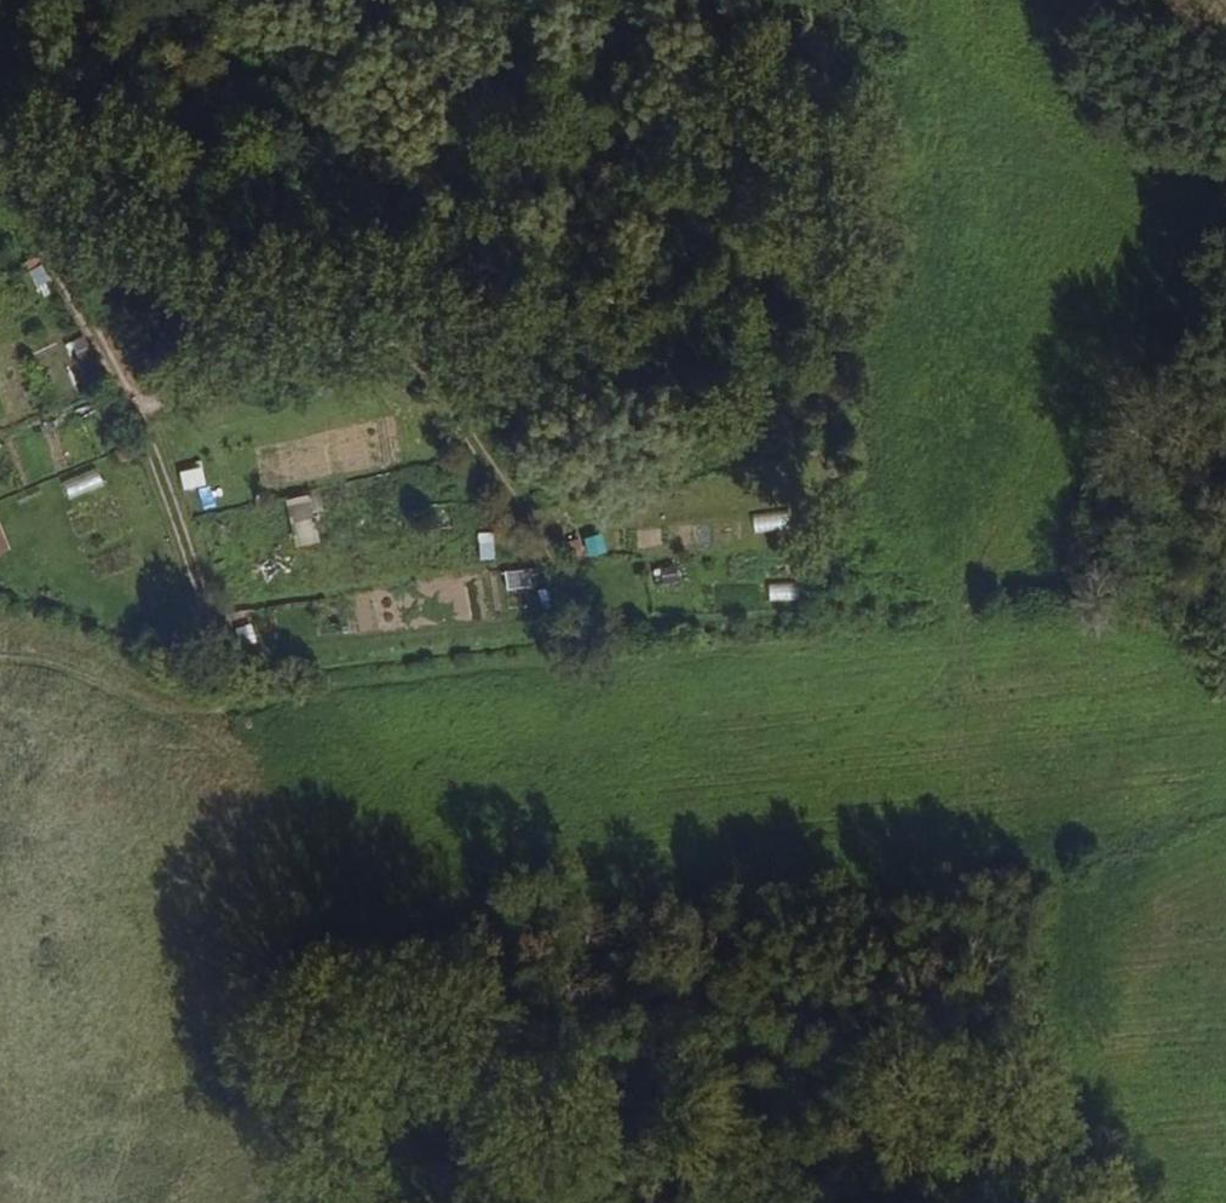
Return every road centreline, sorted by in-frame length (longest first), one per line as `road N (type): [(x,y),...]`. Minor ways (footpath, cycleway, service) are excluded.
road 1 (track): [(0,166),(142,413),(203,597),(211,647)]

